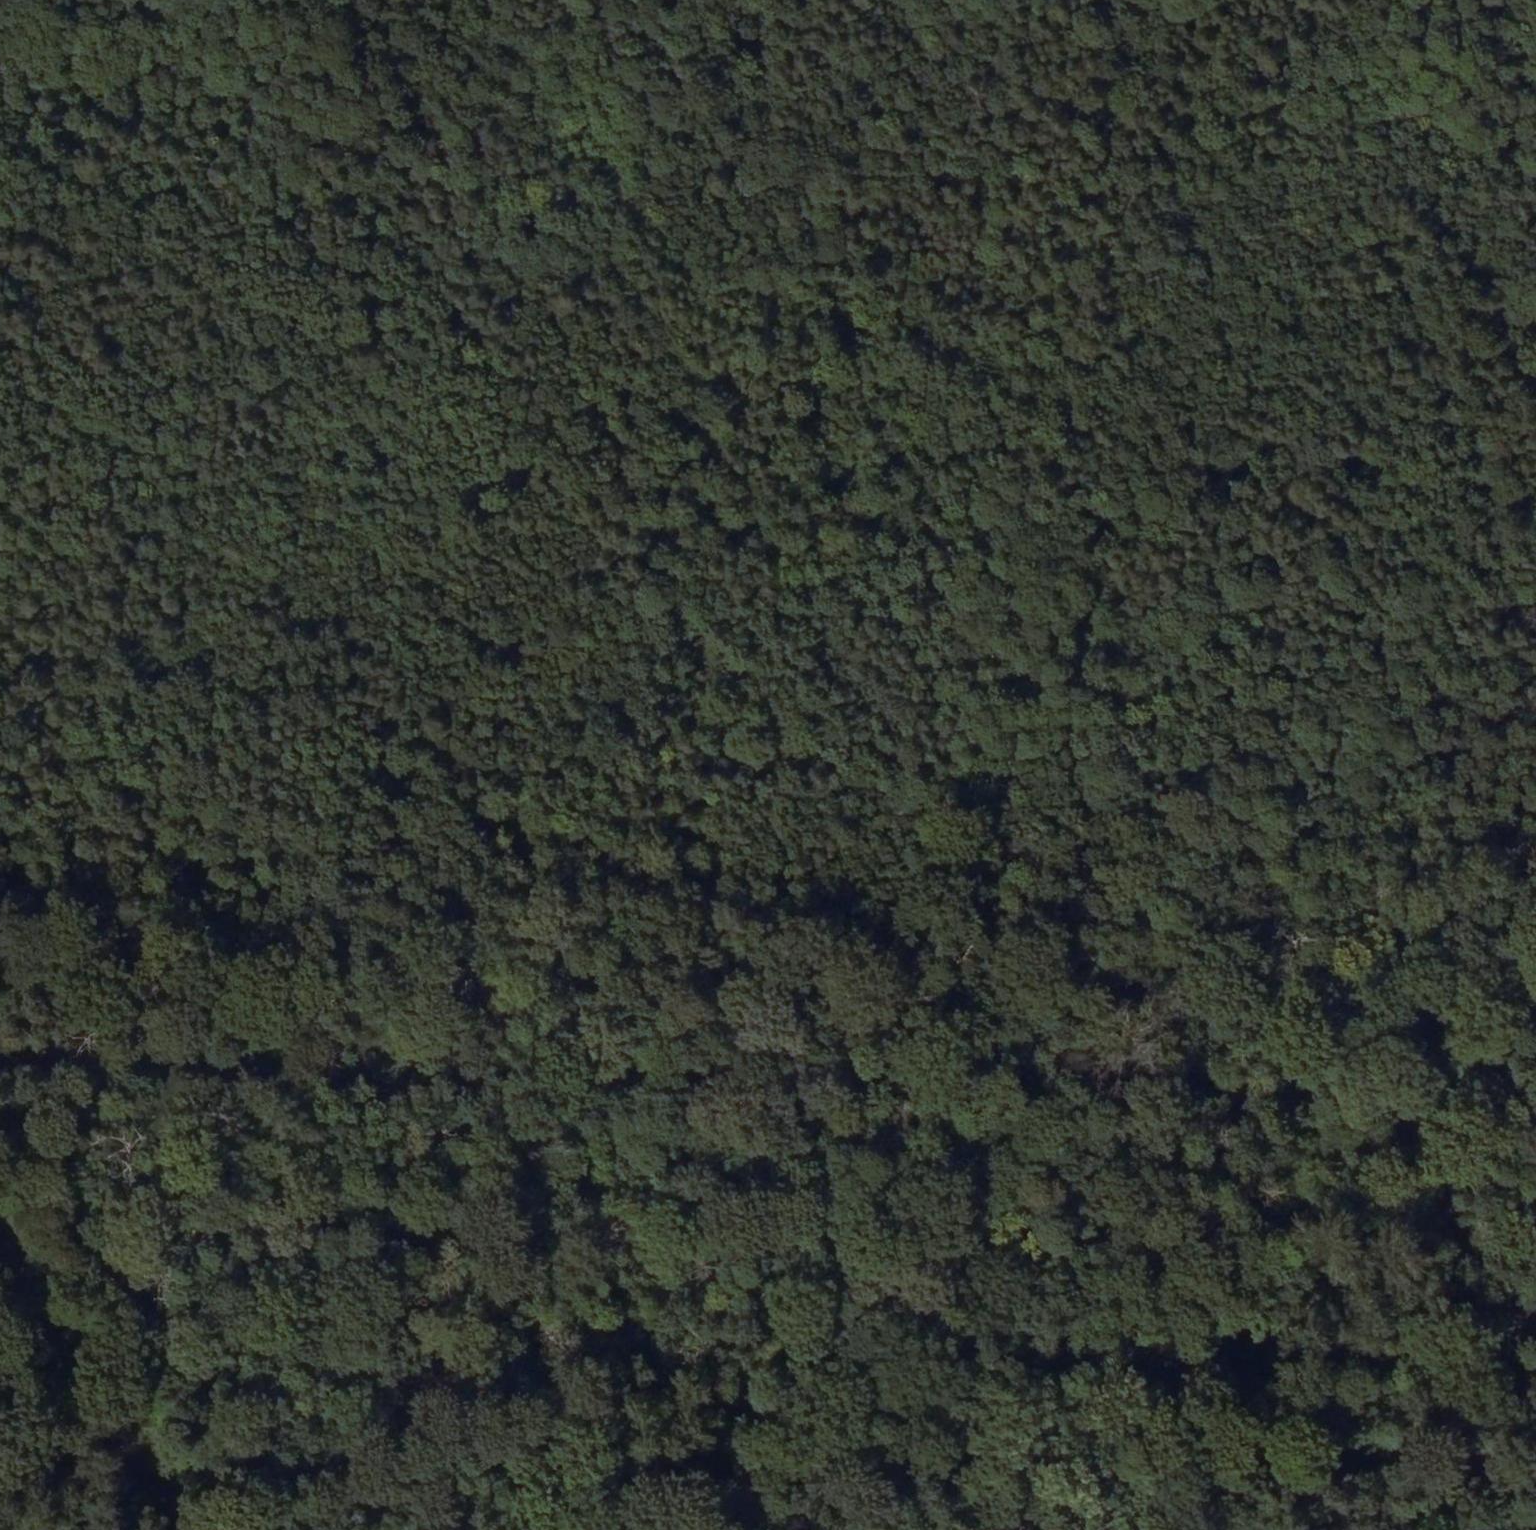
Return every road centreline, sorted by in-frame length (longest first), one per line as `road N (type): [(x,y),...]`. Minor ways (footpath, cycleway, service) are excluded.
road 1 (track): [(180,1529),(0,1273)]

